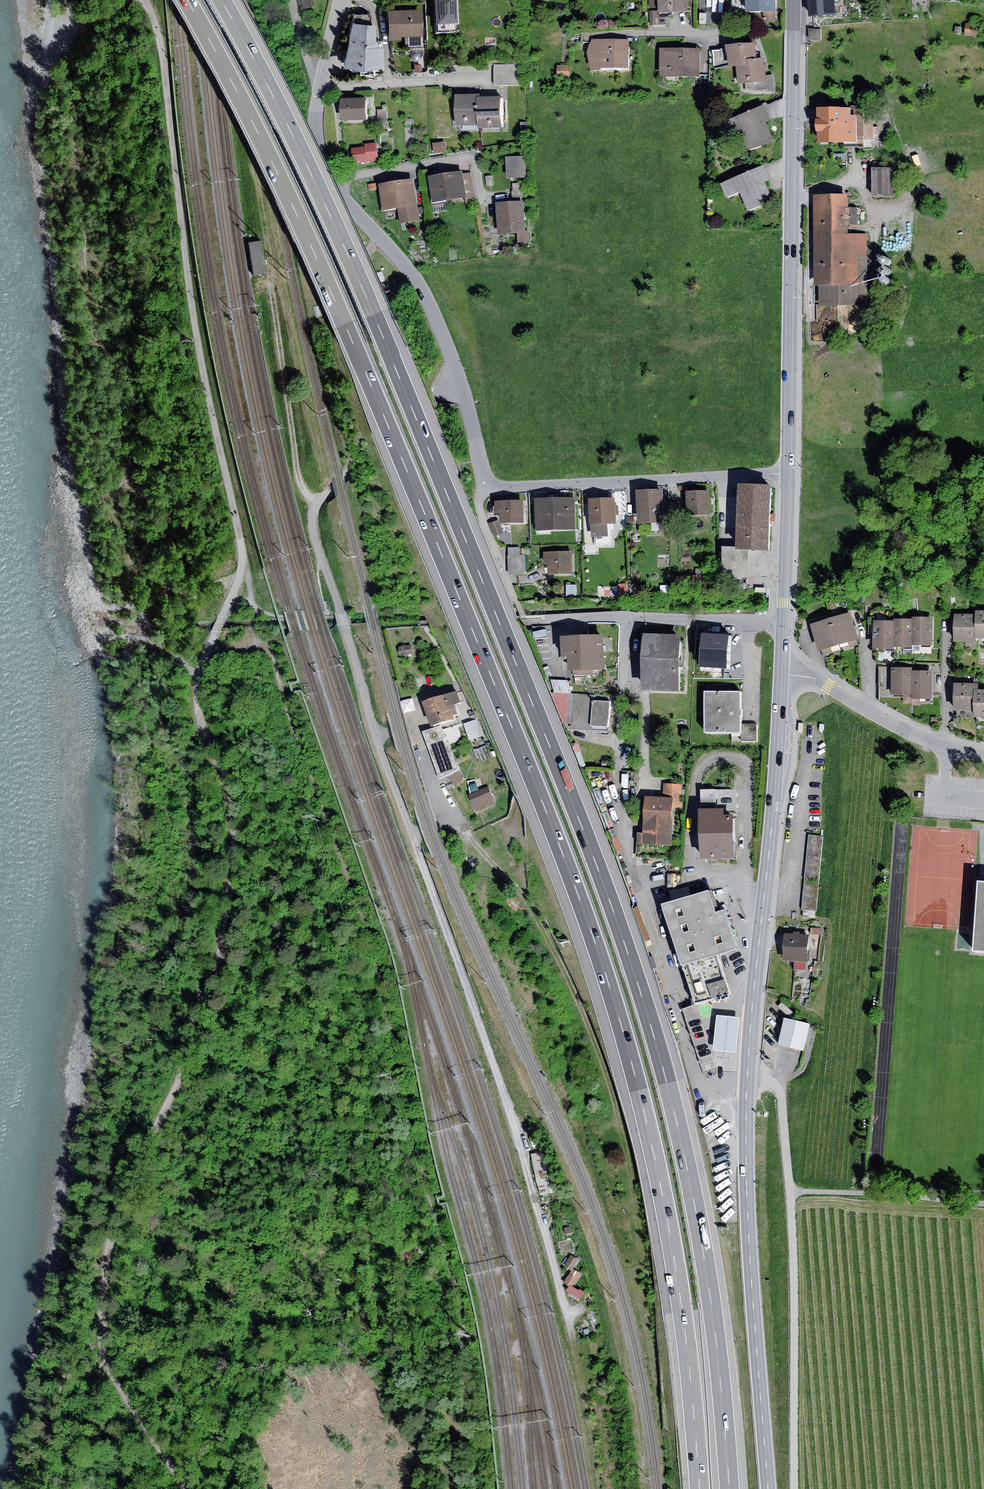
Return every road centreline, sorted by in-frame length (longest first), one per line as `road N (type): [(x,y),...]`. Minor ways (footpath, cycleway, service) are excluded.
road 1 (motorway): [(187,0),(345,324),(587,919),(655,1147),(687,1330),(702,1488)]
road 2 (motorway): [(732,1488),(717,1323),(681,1135),(613,905),(403,383),(305,161),(221,0)]
road 3 (track): [(215,632),(272,656),(373,953),(462,1343),(455,1488)]
road 4 (primary): [(768,1488),(746,1162),(781,675)]
road 5 (track): [(104,1356),(110,1246),(122,1202),(180,1081),(216,967),(237,845),(235,811),(198,703),(199,673),(215,632)]
road 6 (unclassified): [(344,626),(523,1156),(567,1316)]
road 7 (track): [(215,632),(245,567),(190,297),(162,45),(145,0)]
road 8 (primary): [(787,472),(794,0)]
road 9 (track): [(795,1488),(794,1240),(782,1111),(774,1084),(747,1080)]
road 10 (residential): [(455,378),(490,483),(521,488),(787,472)]
road 11 (track): [(457,819),(536,916),(581,1005),(619,1119)]
road 12 (residential): [(318,94),(315,145),(327,176),(408,267),(455,378)]
road 13 (residential): [(455,378),(312,513),(344,626)]
road 14 (track): [(318,503),(298,475),(271,283)]
road 15 (residential): [(781,675),(816,679),(901,728),(983,755)]
road 16 (primary): [(781,675),(787,472)]
road 17 (track): [(790,1191),(983,1205)]
road 18 (track): [(186,1488),(104,1356)]

